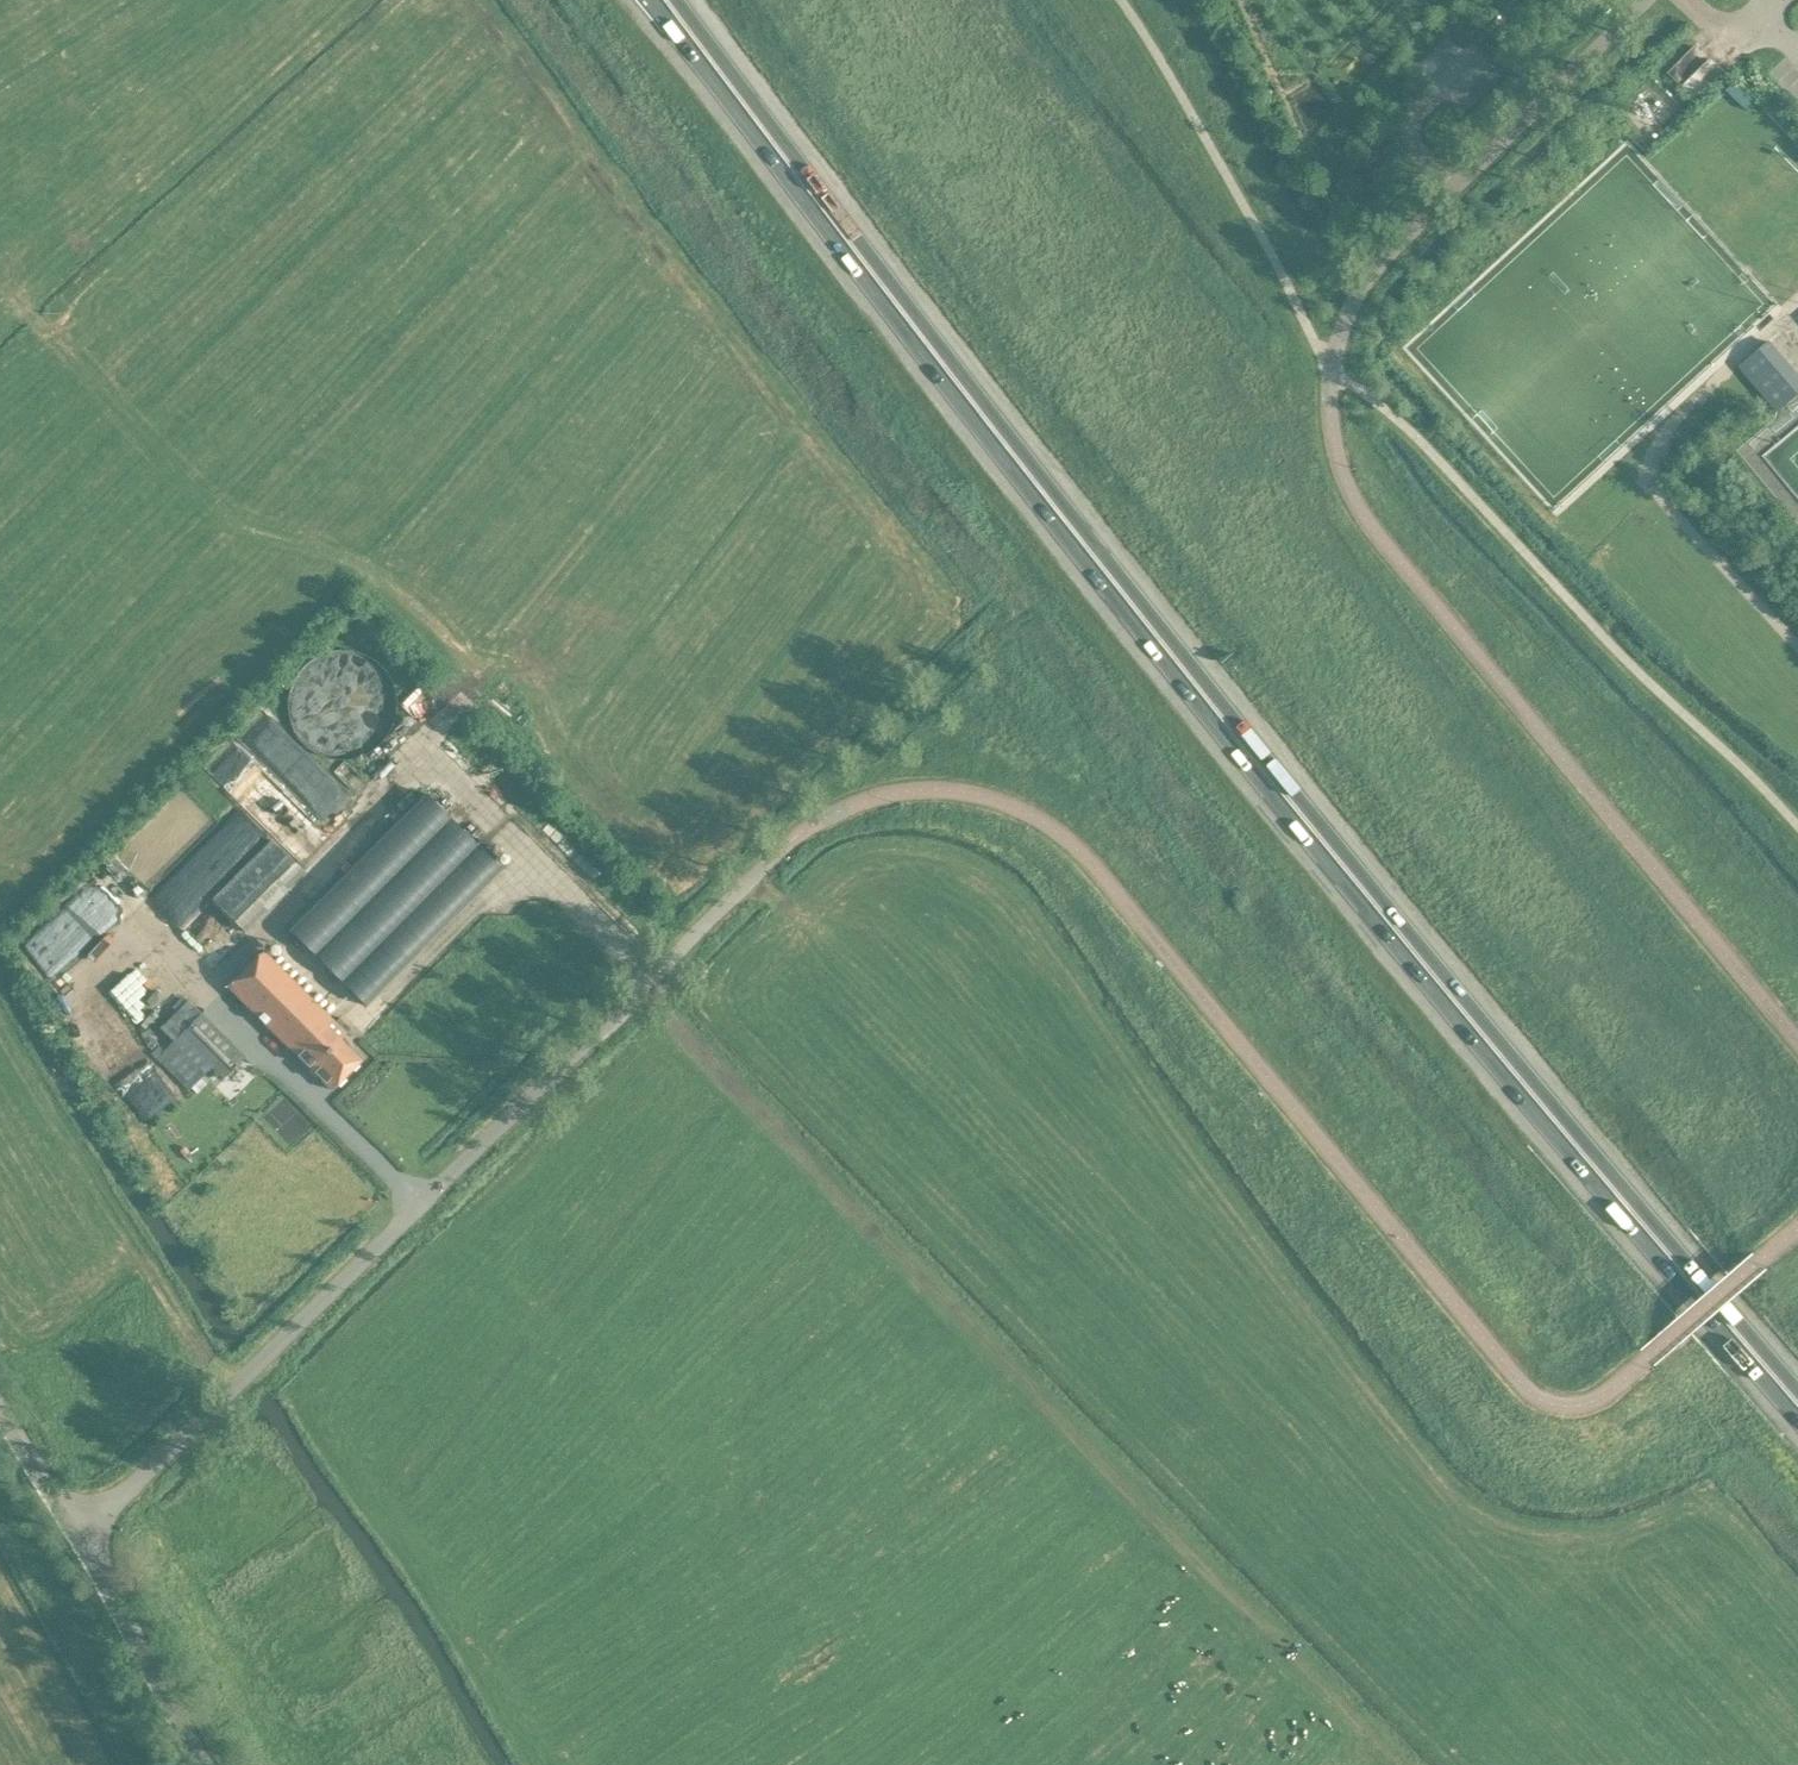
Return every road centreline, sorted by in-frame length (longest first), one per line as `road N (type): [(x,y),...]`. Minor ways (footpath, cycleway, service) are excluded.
road 1 (trunk): [(653,0),(1088,566),(1797,1419)]
road 2 (trunk): [(1797,1388),(1397,917),(1101,550),(679,0)]
road 3 (unclassified): [(81,1538),(766,865)]
road 4 (unclassified): [(1440,203),(1647,0)]
road 5 (unclassified): [(208,1764),(81,1538)]
road 6 (unclassified): [(81,1538),(0,1406)]

